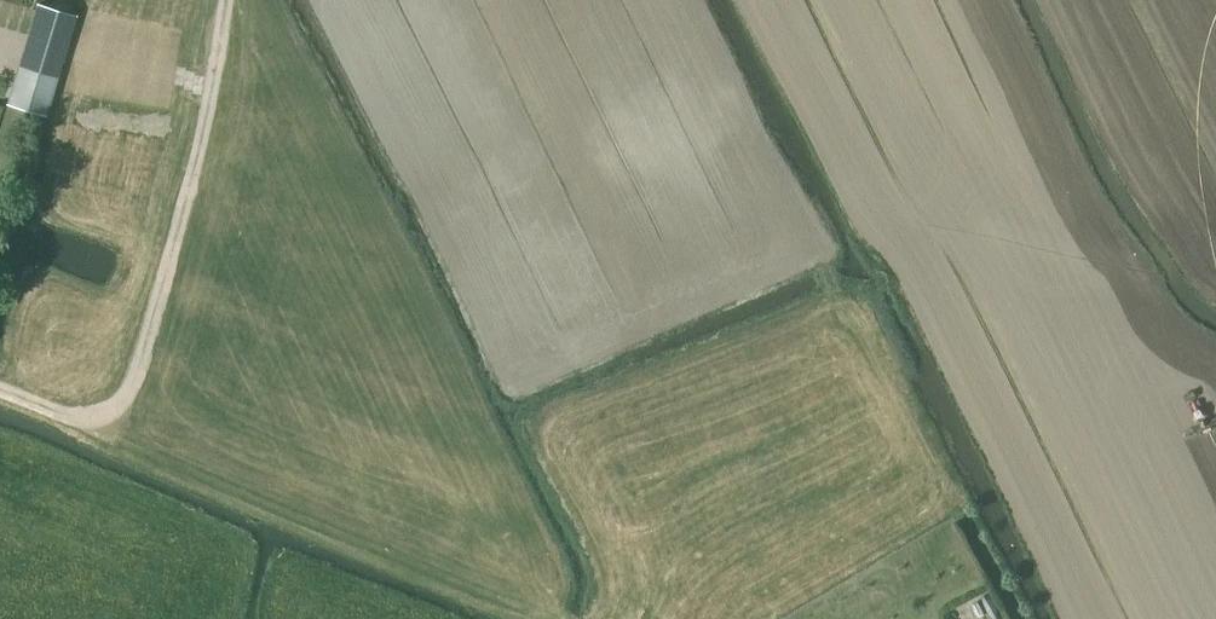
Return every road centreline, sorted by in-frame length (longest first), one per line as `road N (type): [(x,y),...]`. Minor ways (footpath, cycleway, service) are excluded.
road 1 (track): [(229,0),(169,270),(141,367),(116,414),(74,420),(0,393)]

